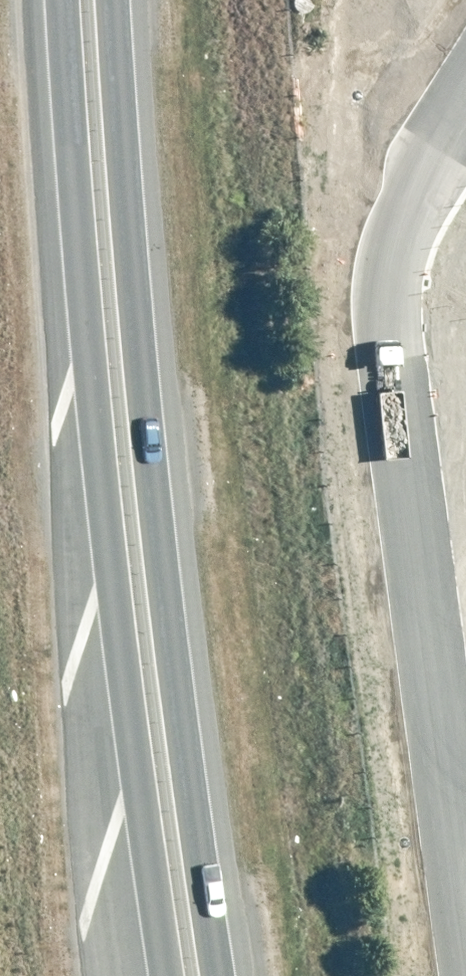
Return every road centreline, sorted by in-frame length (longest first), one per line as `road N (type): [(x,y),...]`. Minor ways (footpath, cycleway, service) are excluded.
road 1 (trunk): [(179,975),(51,0)]
road 2 (trunk): [(116,0),(228,975)]

